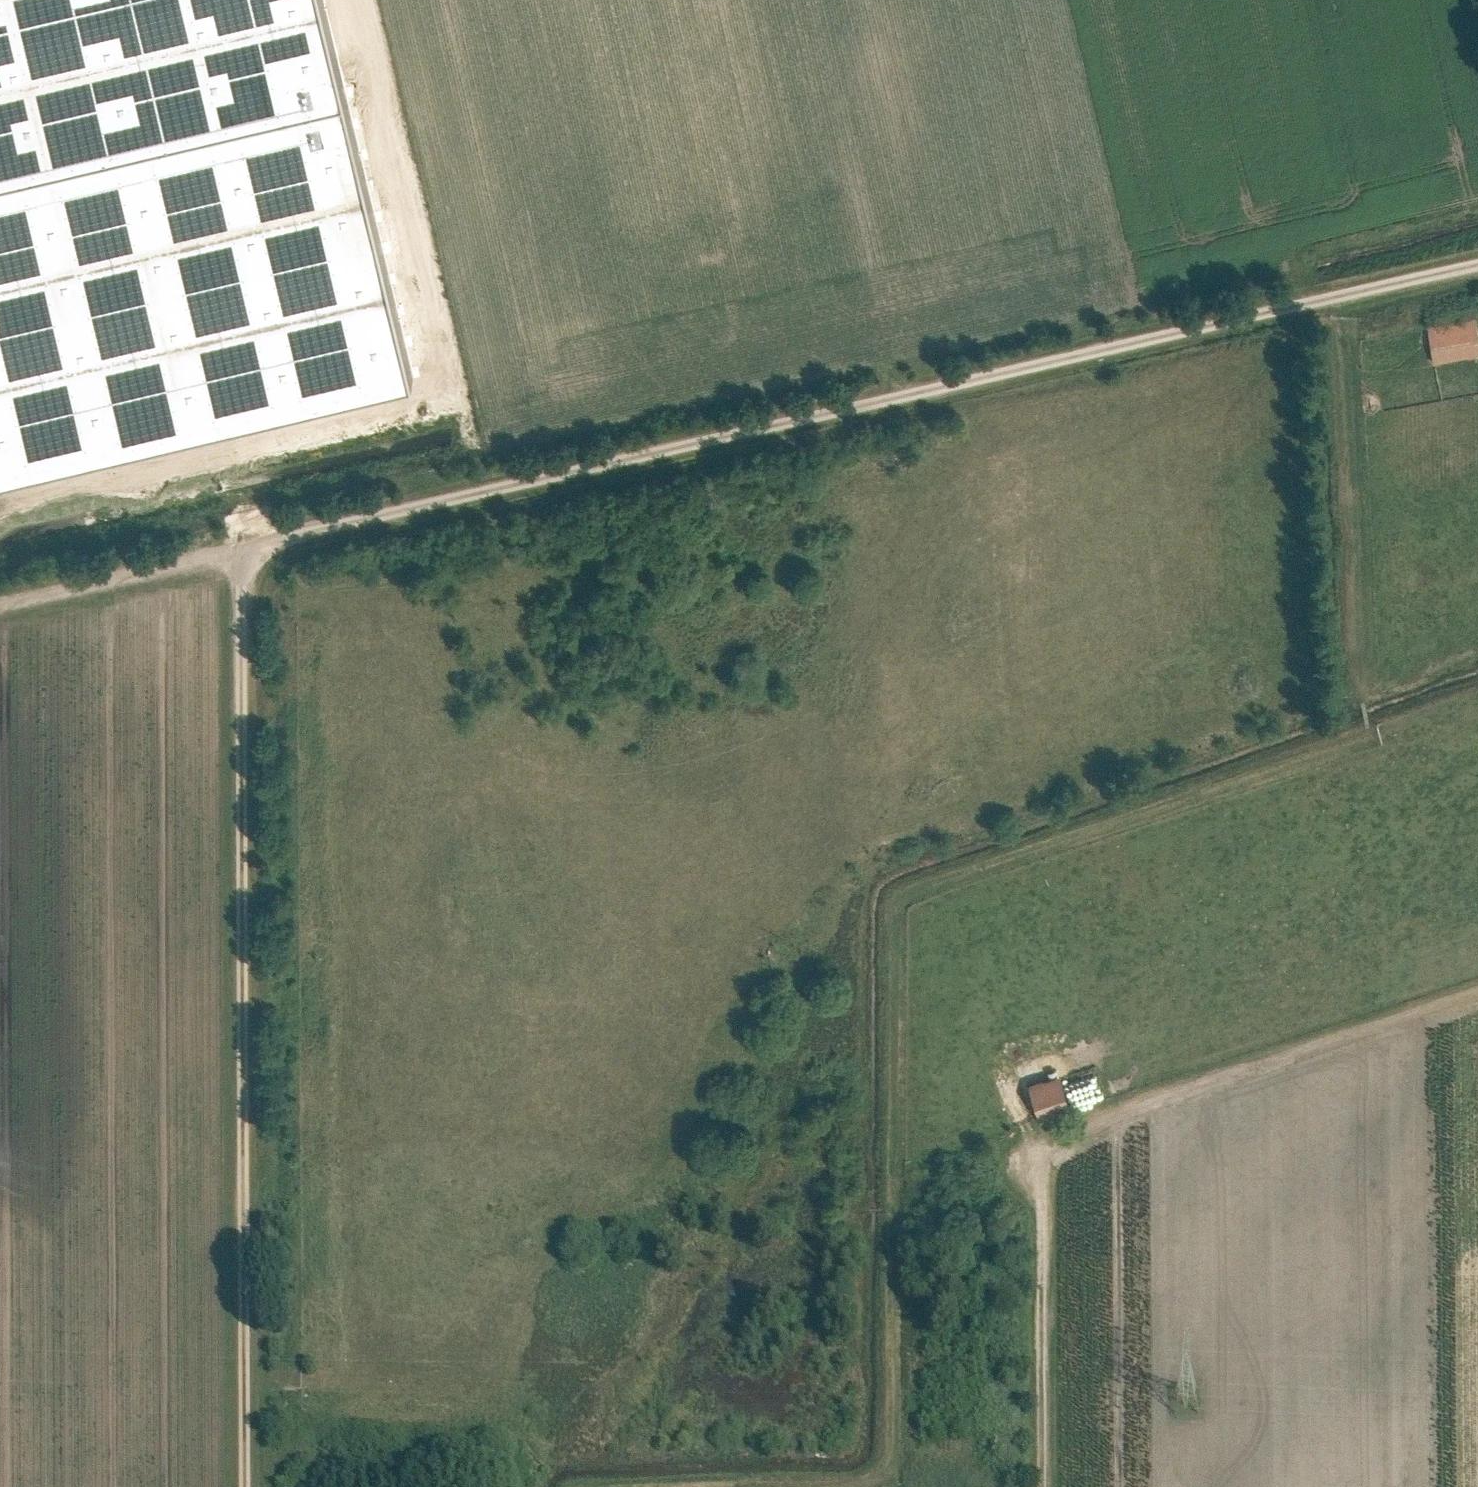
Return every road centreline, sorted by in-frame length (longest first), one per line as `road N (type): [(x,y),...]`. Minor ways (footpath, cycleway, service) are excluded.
road 1 (track): [(250,1486),(240,547),(1477,261)]
road 2 (track): [(1051,1486),(1050,1171)]
road 3 (track): [(240,547),(0,604)]

